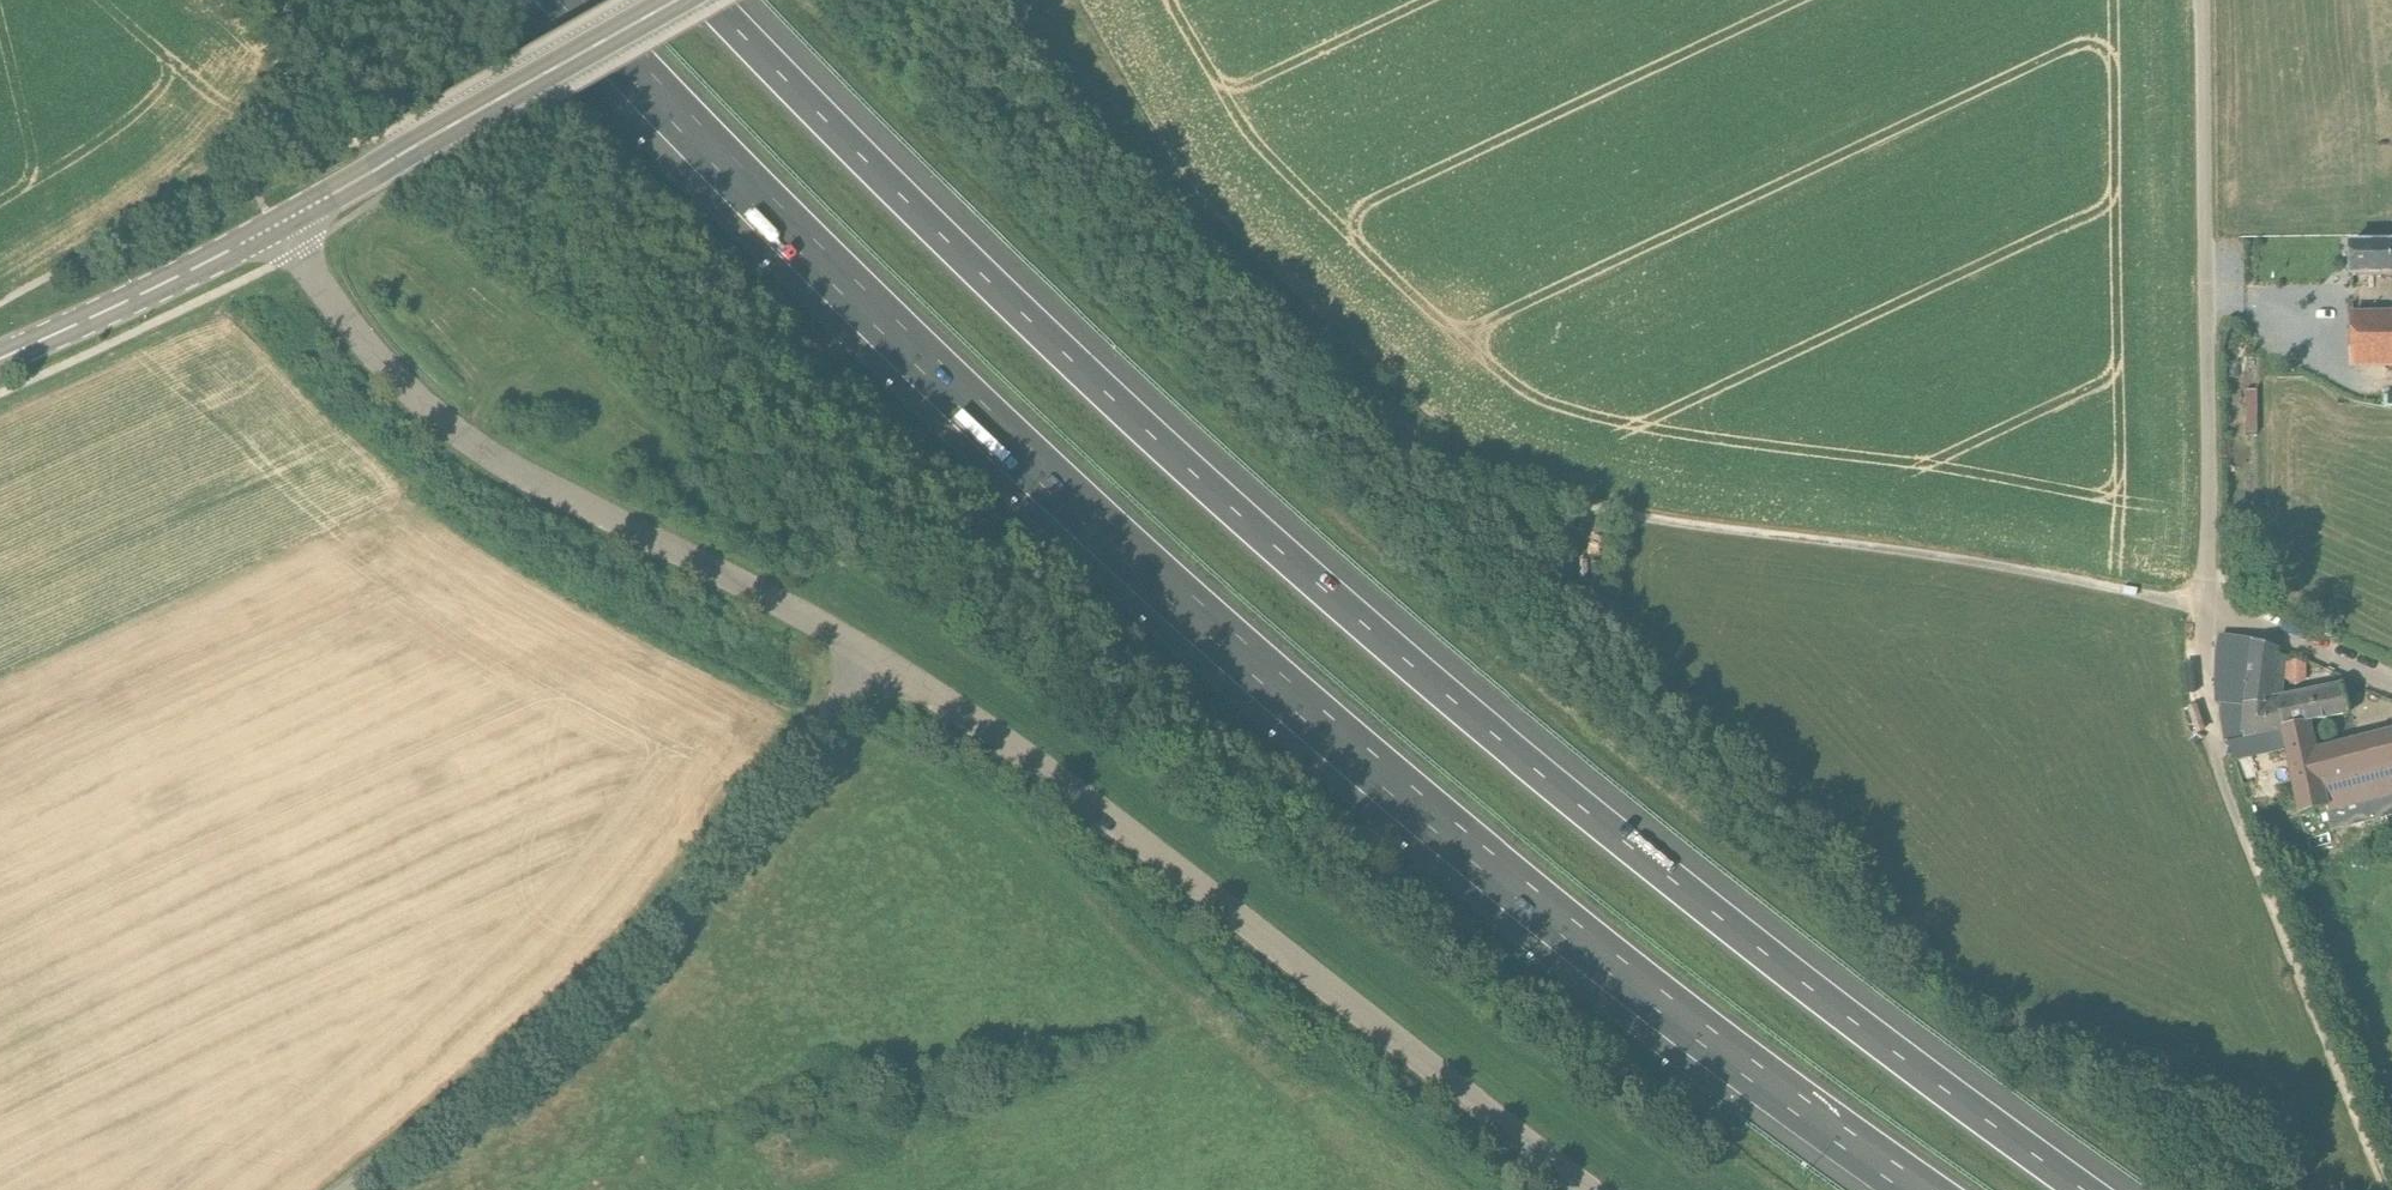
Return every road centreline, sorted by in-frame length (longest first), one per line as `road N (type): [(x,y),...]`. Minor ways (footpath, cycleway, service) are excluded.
road 1 (motorway): [(2098,1189),(1757,937),(1356,604),(964,238),(724,0)]
road 2 (motorway): [(568,0),(905,341),(1282,690),(1698,1032),(1922,1189)]
road 3 (track): [(2384,1189),(2213,742),(2201,605),(1502,488)]
road 4 (tertiary): [(872,656),(1053,778),(1591,1189)]
road 5 (unclassified): [(345,1189),(465,1104),(571,1013),(872,656)]
road 6 (tertiary): [(280,225),(373,353),(484,453),(872,656)]
road 7 (unclassified): [(2201,605),(2209,491),(2203,0)]
road 8 (tertiary): [(280,225),(682,0)]
road 9 (tertiary): [(0,360),(280,225)]
road 10 (unclassified): [(2201,605),(2391,687)]

